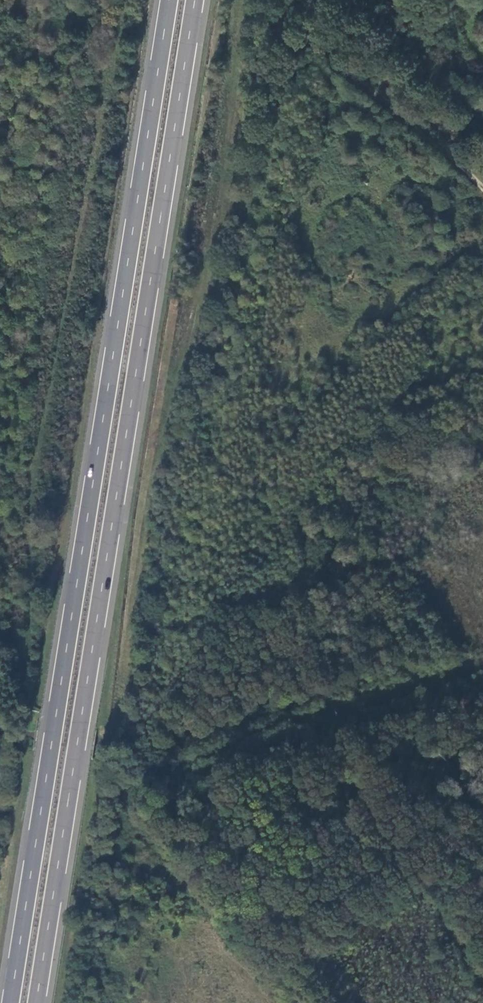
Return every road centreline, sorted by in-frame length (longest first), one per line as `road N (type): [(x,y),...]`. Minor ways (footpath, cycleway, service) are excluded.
road 1 (trunk): [(36,1002),(195,0)]
road 2 (trunk): [(169,0),(11,1002)]

